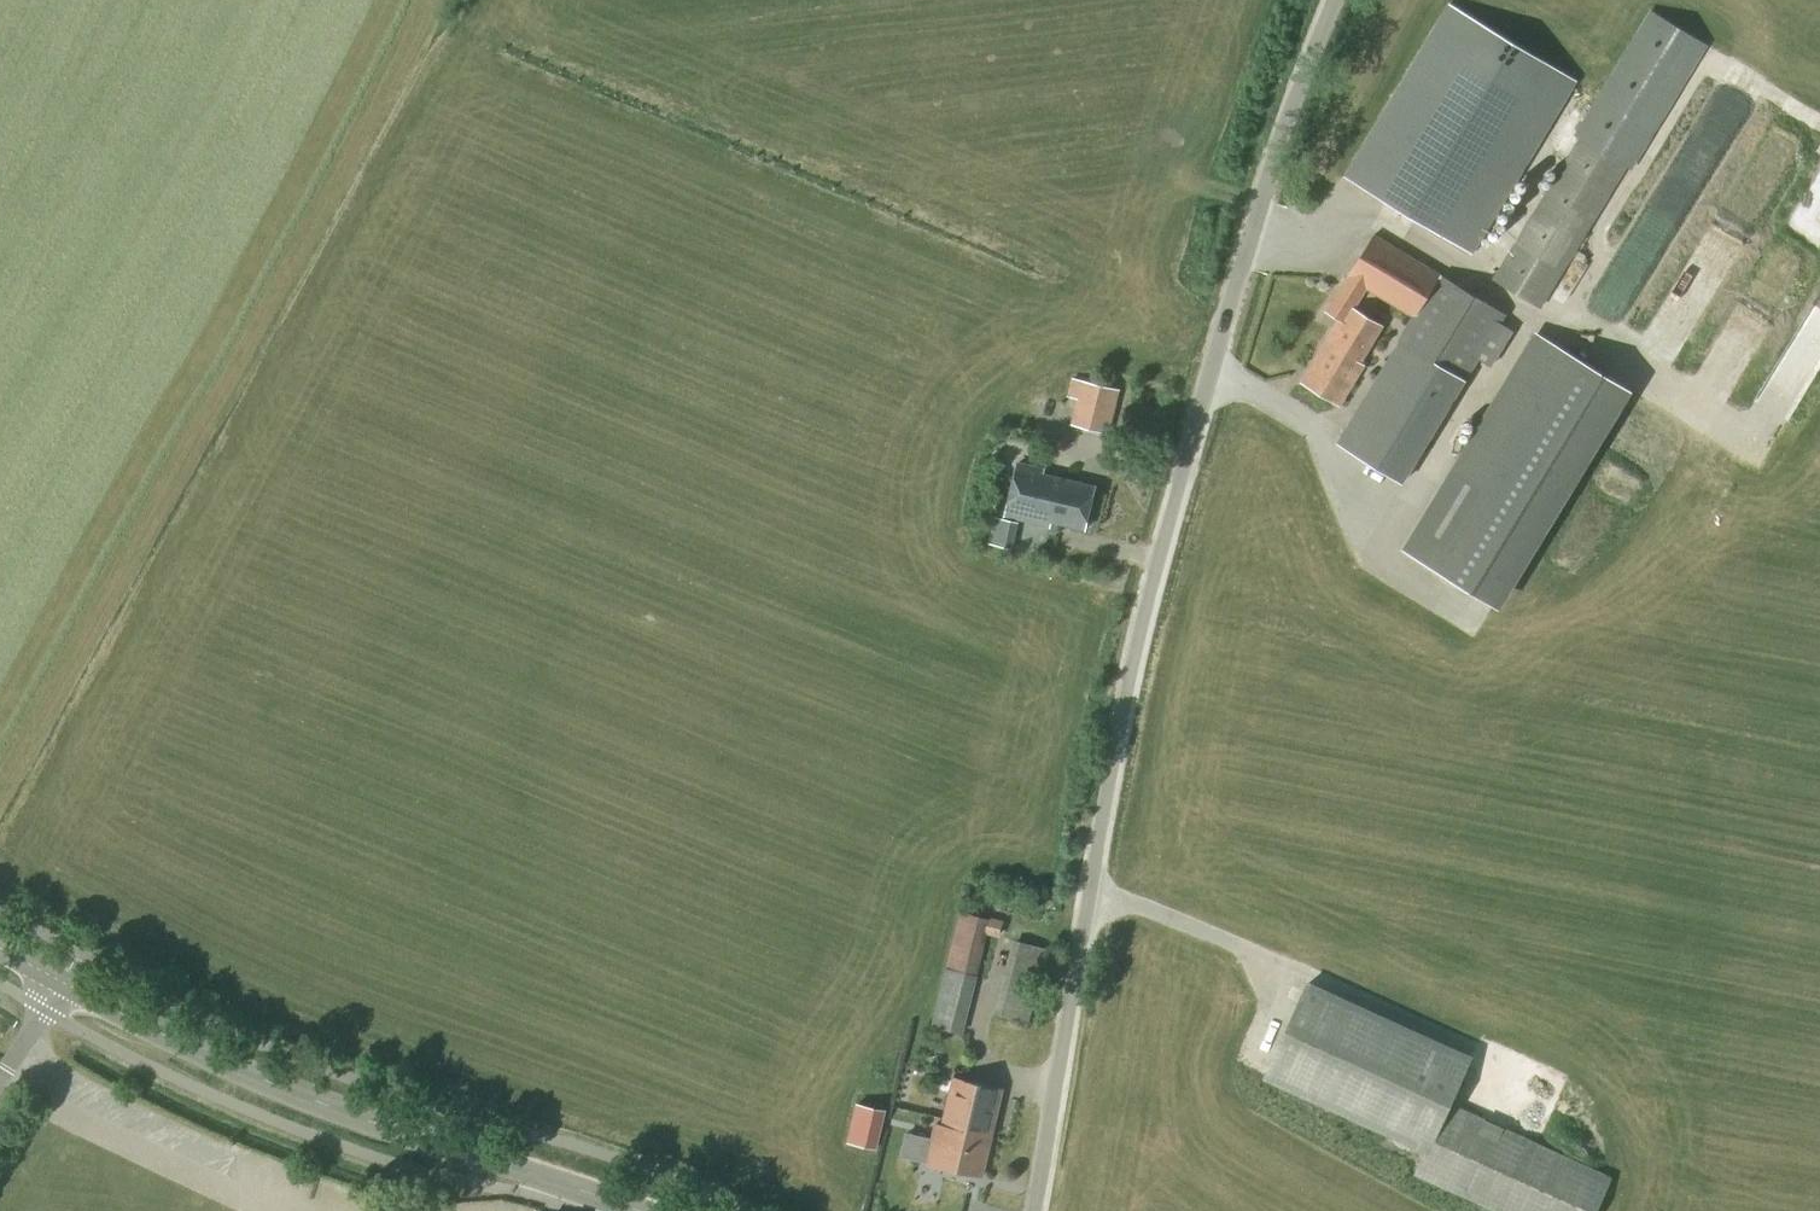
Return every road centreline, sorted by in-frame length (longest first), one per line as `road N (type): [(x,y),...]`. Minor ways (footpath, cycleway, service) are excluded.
road 1 (unclassified): [(1034,1210),(1118,751),(1180,467),(1342,0)]
road 2 (tertiary): [(650,1210),(405,1135),(261,1080),(65,985)]

